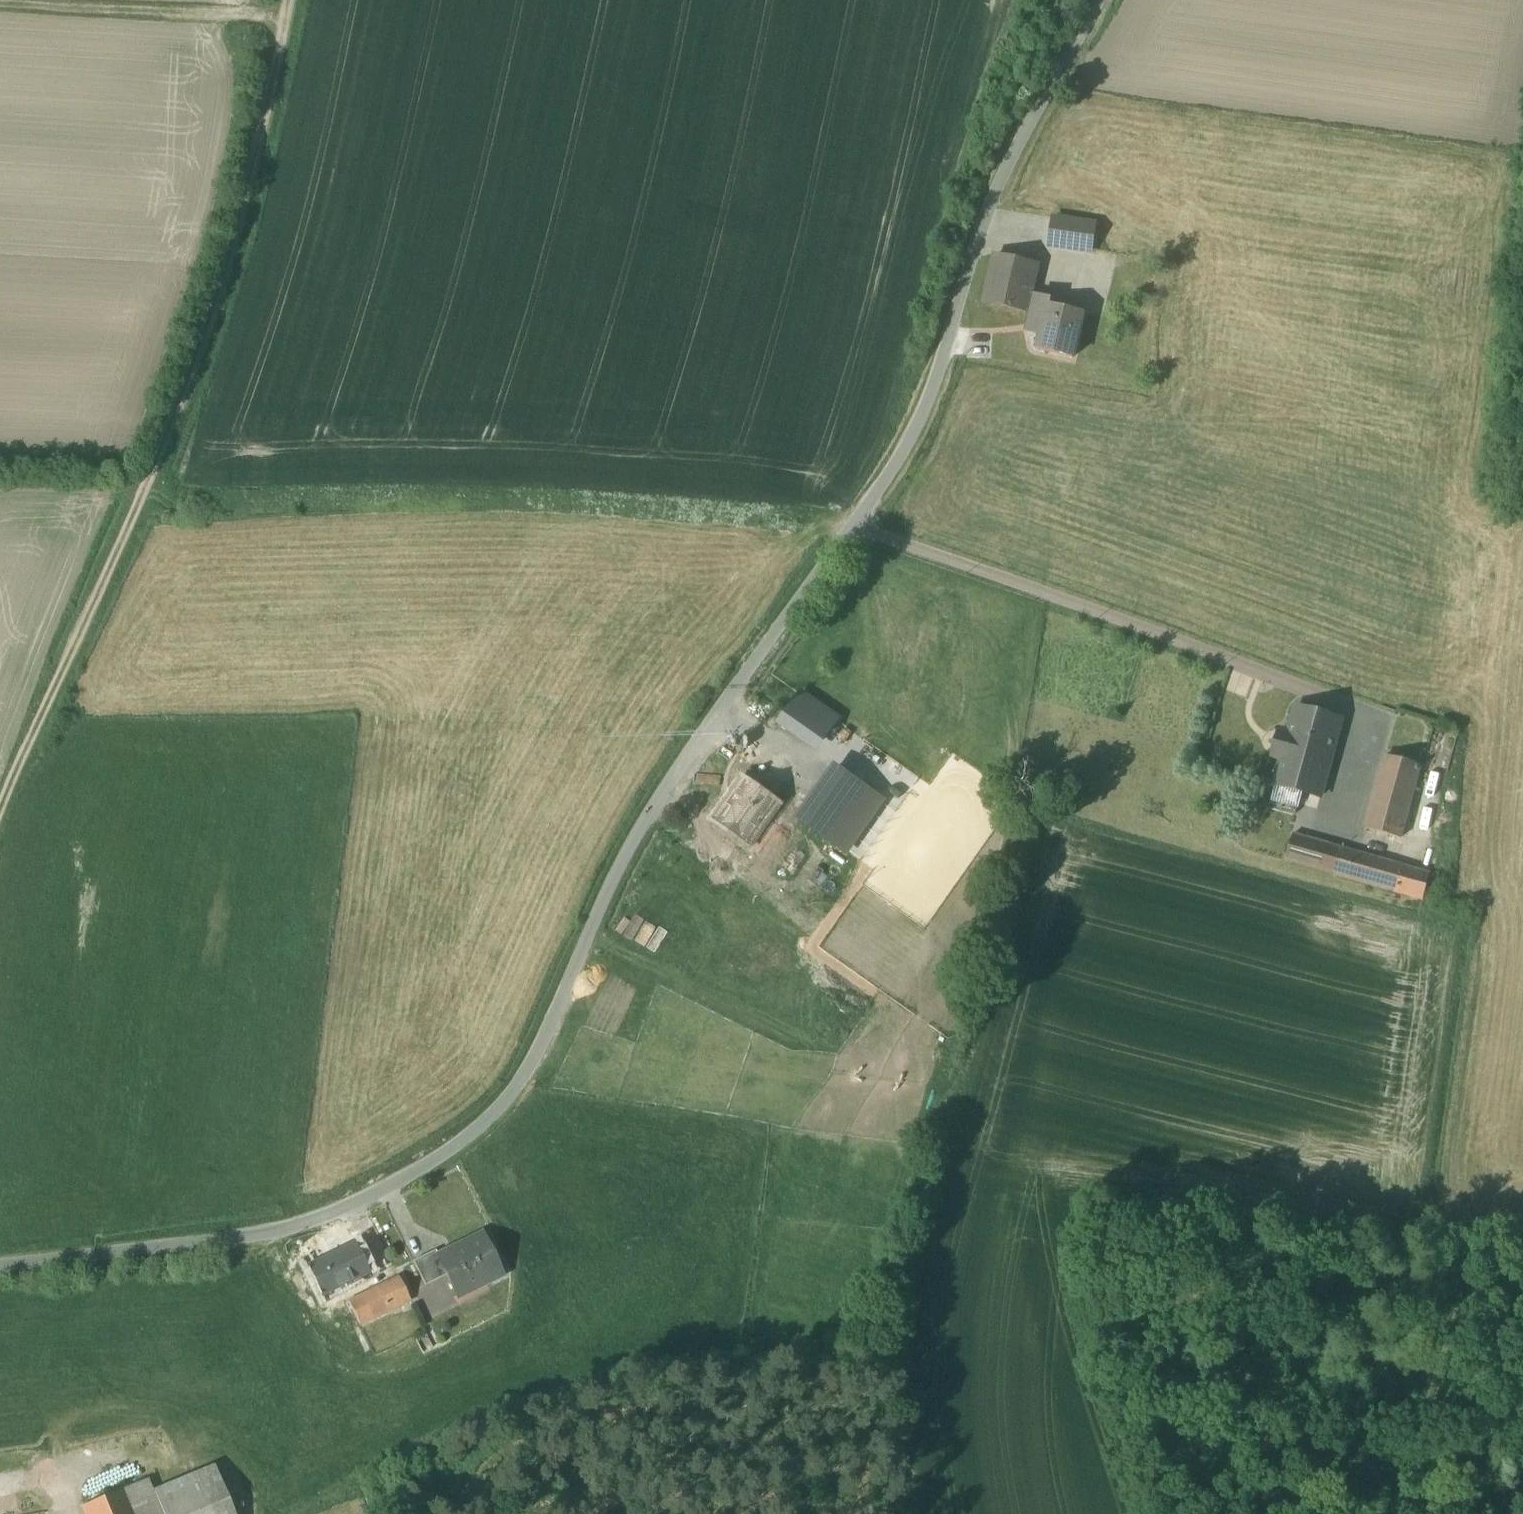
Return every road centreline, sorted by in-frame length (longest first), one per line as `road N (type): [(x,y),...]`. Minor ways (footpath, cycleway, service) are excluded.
road 1 (unclassified): [(0,1265),(312,1220),(431,1166),(484,1129),(521,1087),(629,850),(909,438),(1013,165),(1104,0)]
road 2 (track): [(287,0),(226,273),(163,451),(0,820)]
road 3 (track): [(283,19),(0,6)]

